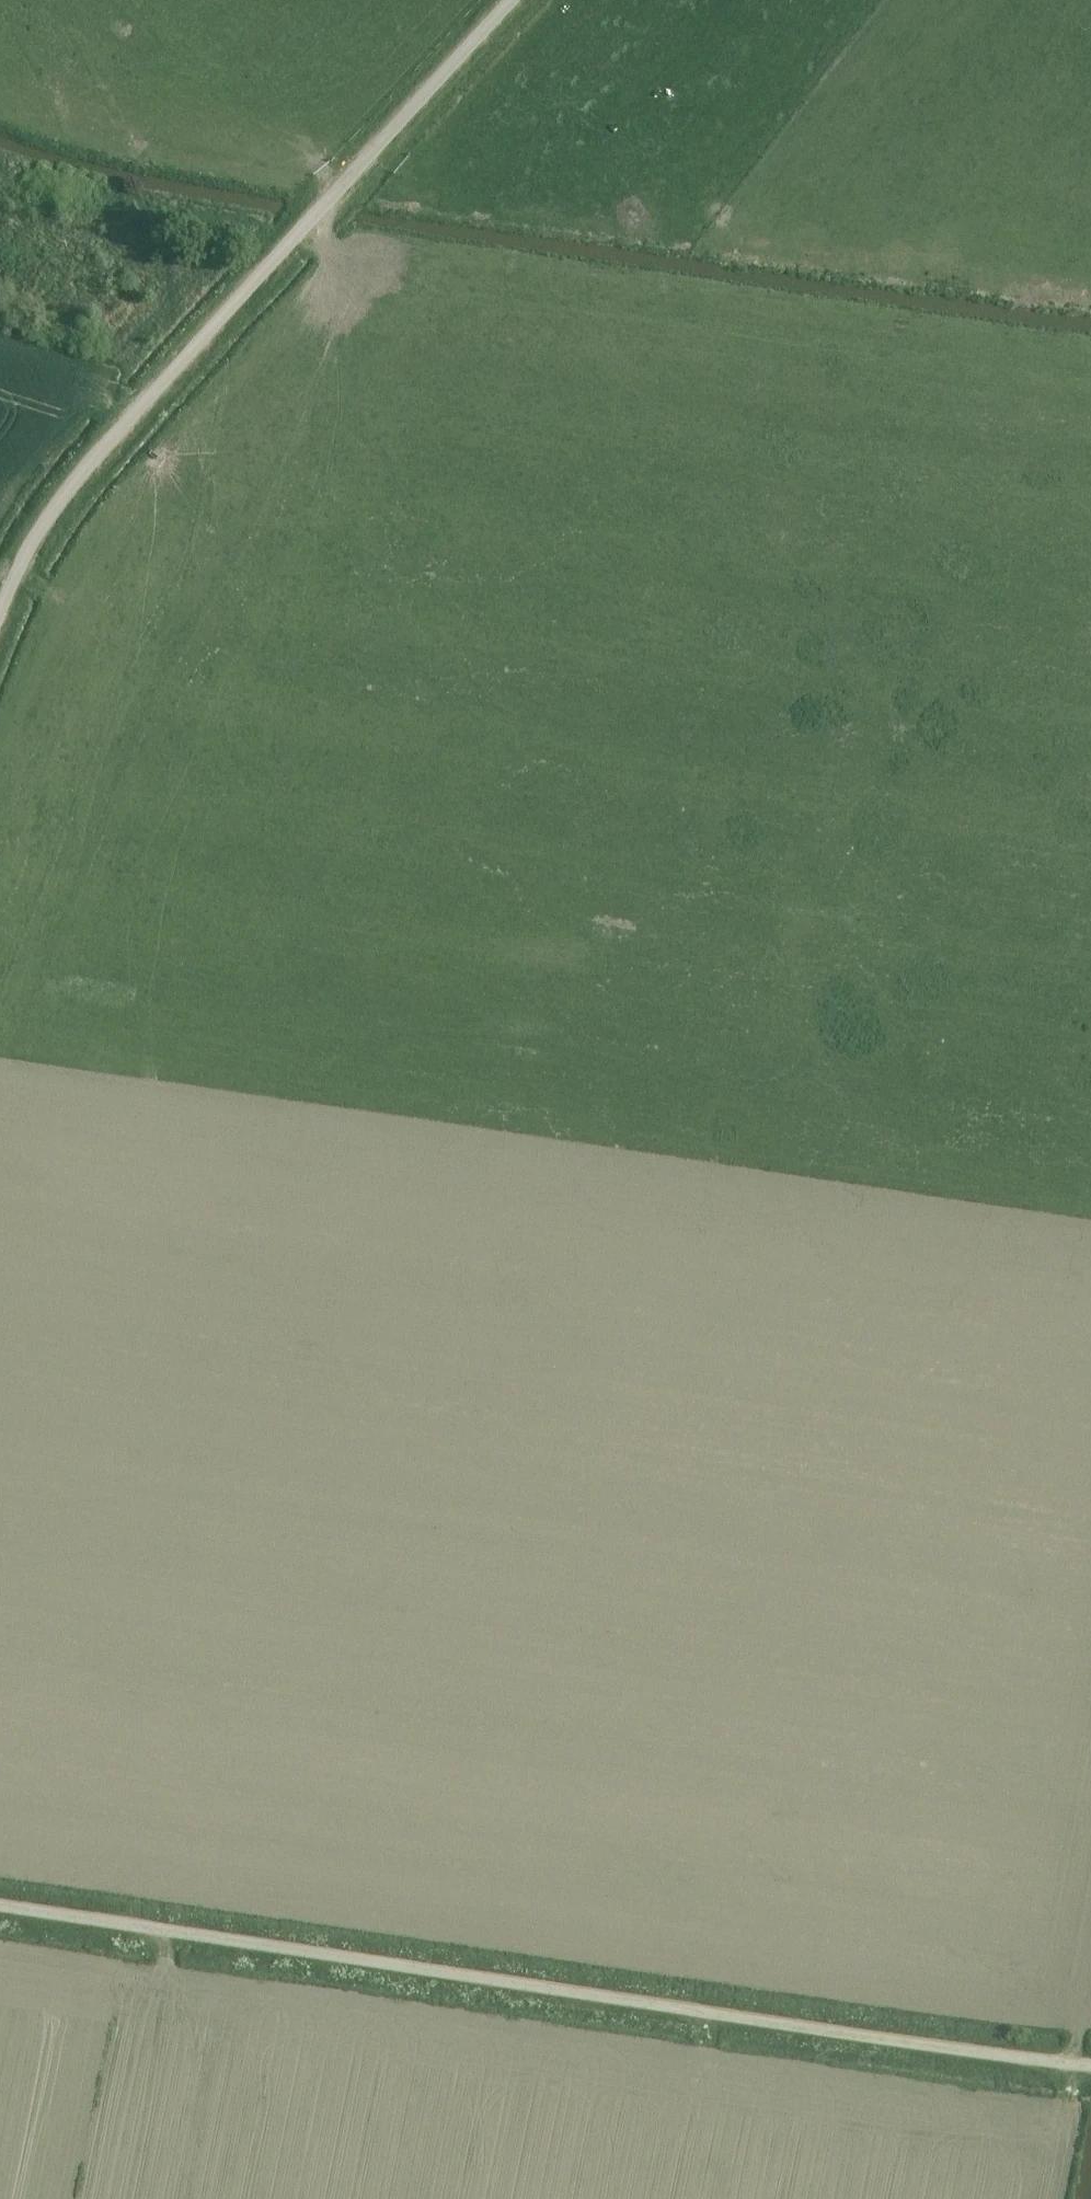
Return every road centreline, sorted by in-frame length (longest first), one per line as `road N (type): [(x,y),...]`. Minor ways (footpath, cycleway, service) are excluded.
road 1 (track): [(0,1900),(1090,2063)]
road 2 (unclassified): [(0,619),(37,529),(334,186),(507,0)]

